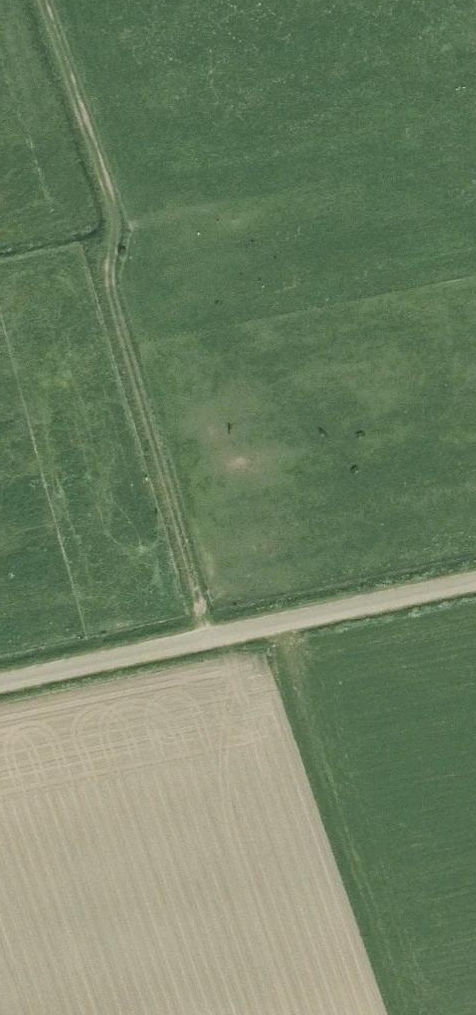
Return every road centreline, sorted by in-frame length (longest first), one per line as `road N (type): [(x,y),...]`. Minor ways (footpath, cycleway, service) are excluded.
road 1 (unclassified): [(0,685),(475,582)]

